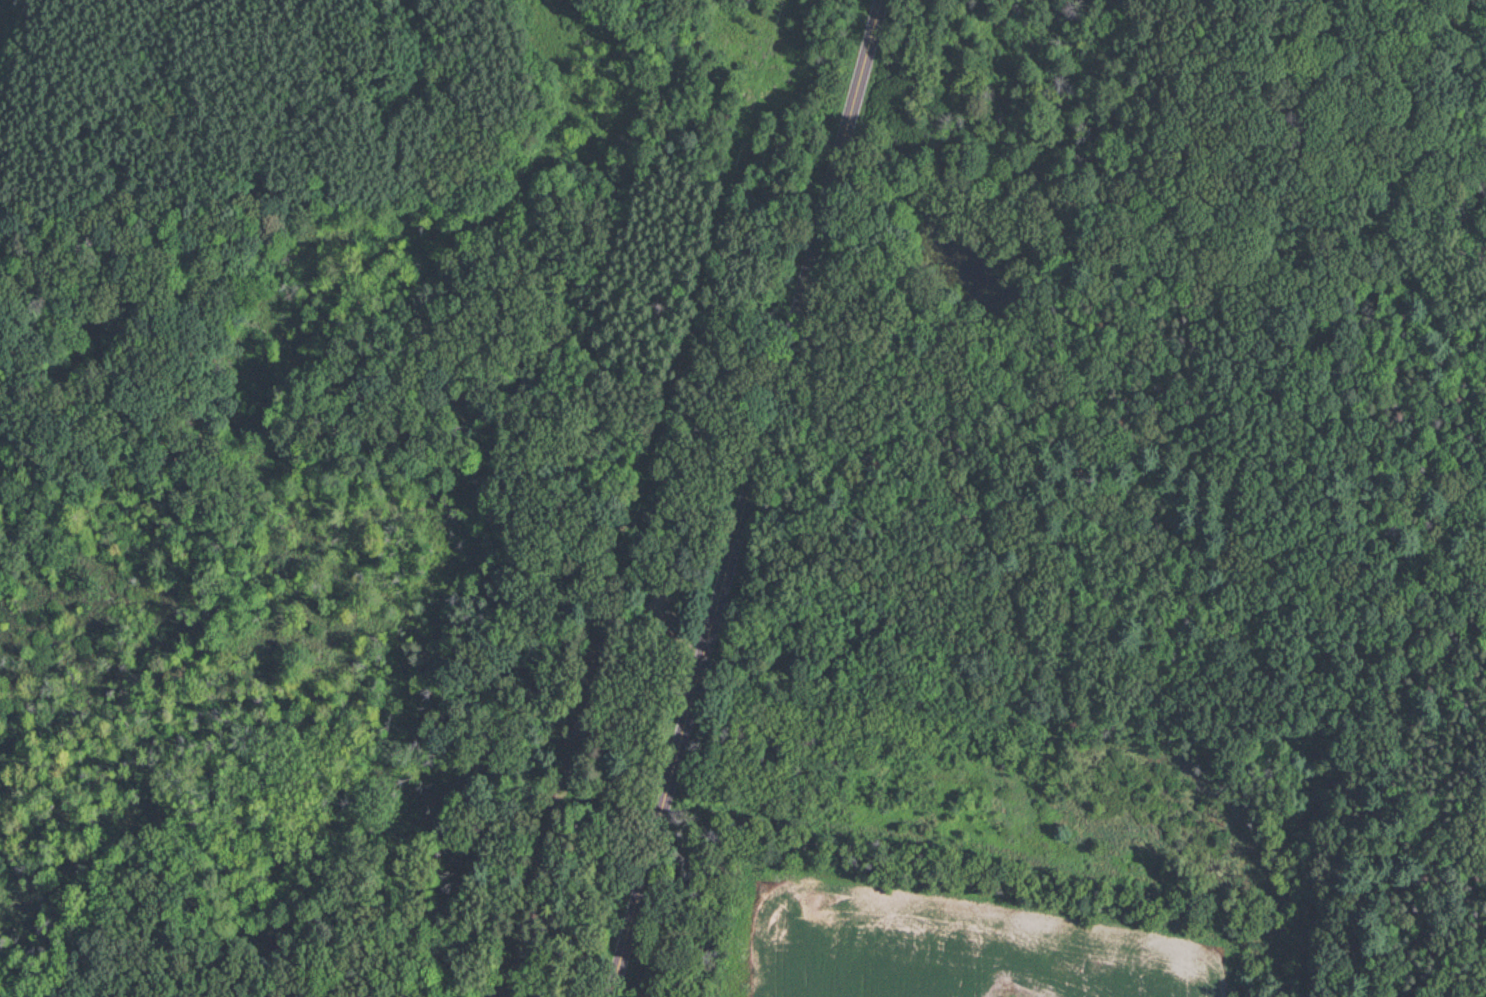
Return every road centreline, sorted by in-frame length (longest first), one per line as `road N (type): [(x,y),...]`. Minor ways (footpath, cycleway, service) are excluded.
road 1 (tertiary): [(889,0),(616,996)]

